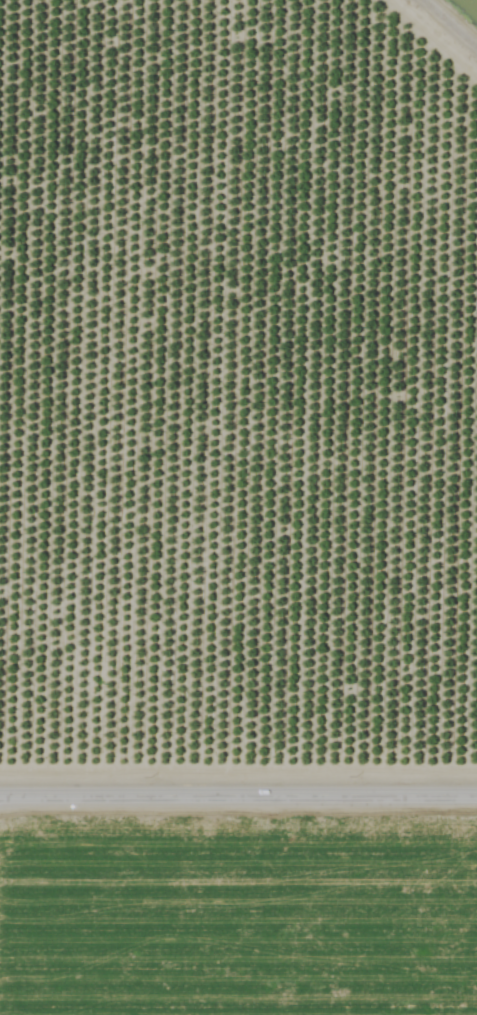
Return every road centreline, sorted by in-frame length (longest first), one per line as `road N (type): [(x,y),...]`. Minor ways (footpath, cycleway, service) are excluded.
road 1 (residential): [(476,798),(0,799)]

